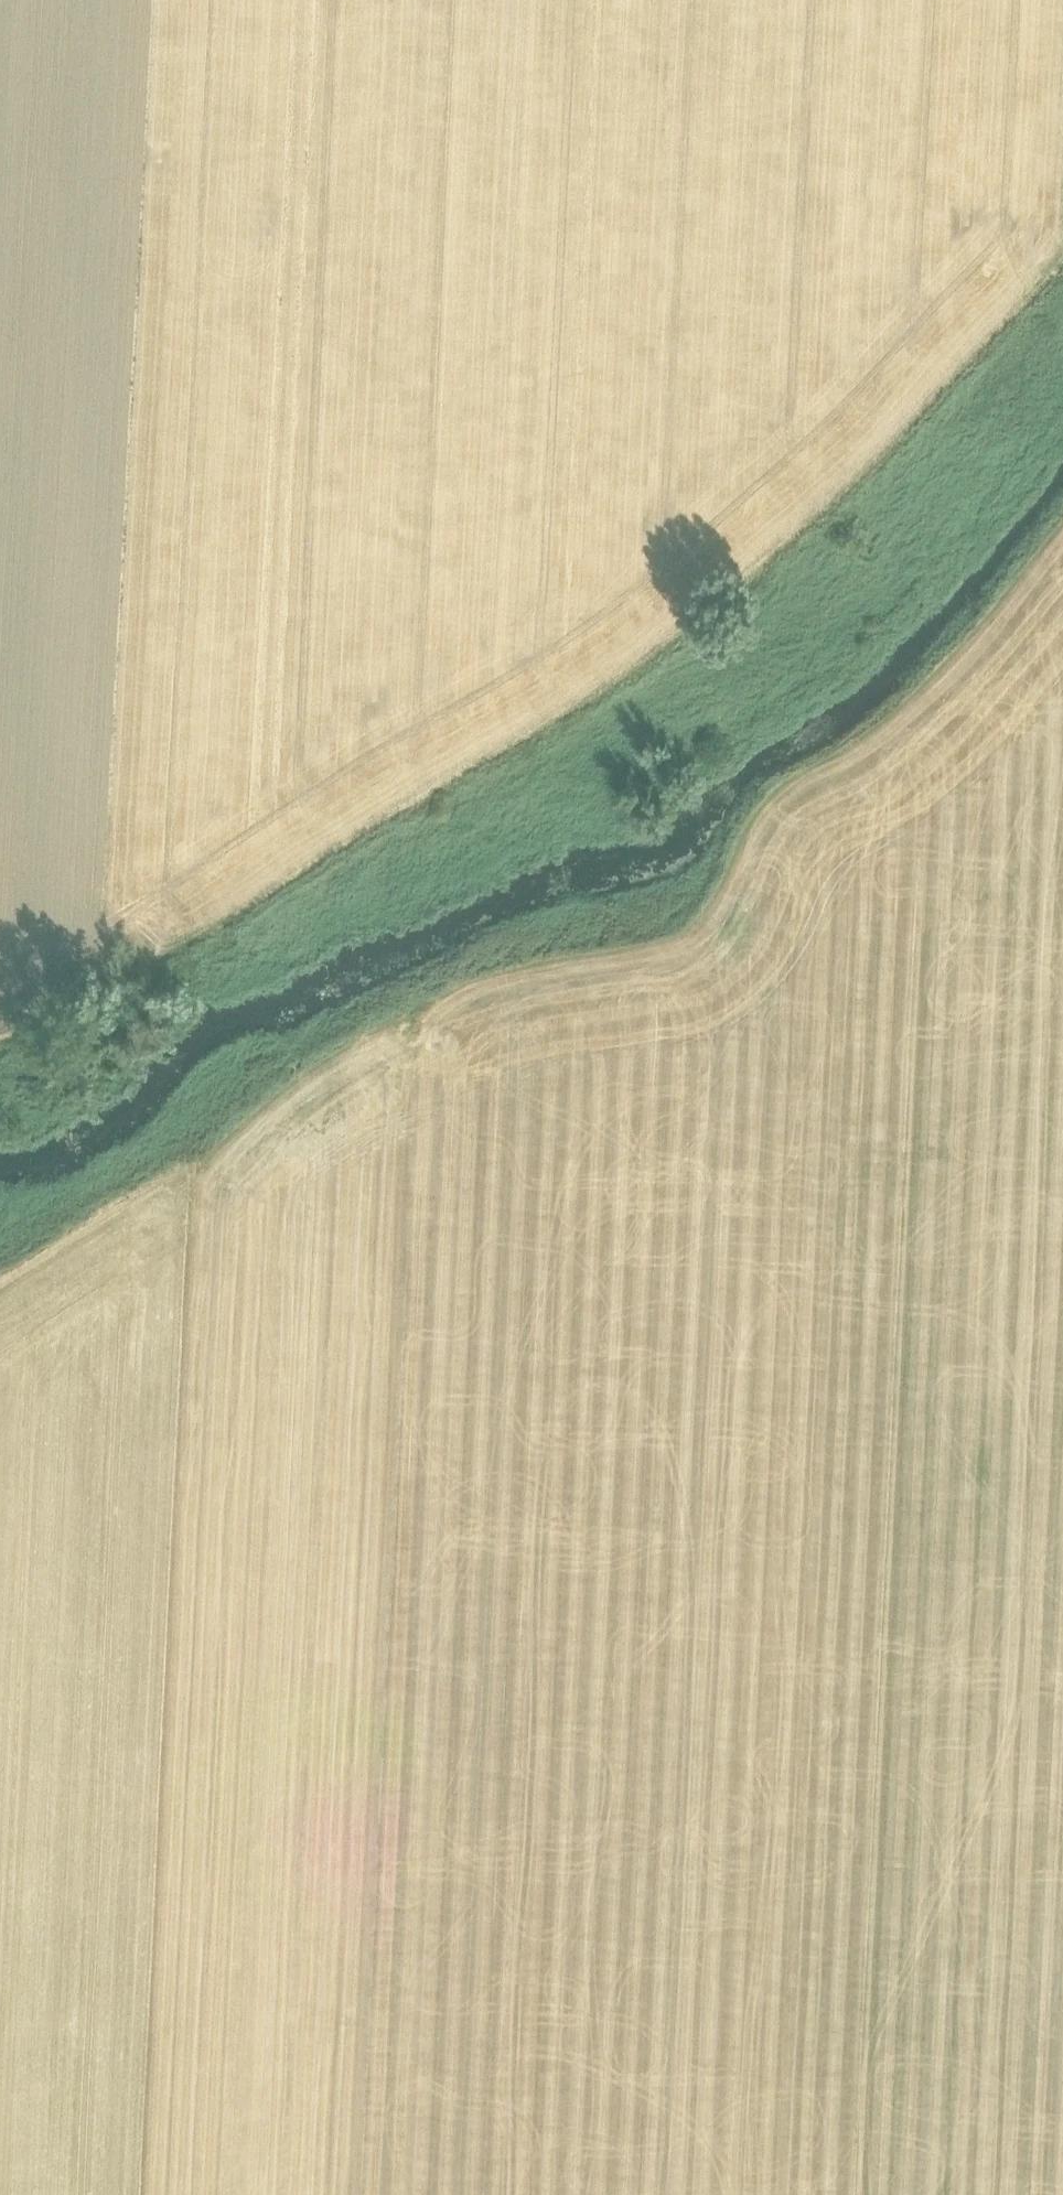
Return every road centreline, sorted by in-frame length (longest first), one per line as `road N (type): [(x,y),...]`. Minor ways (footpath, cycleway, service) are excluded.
road 1 (track): [(945,2194),(958,1947)]

